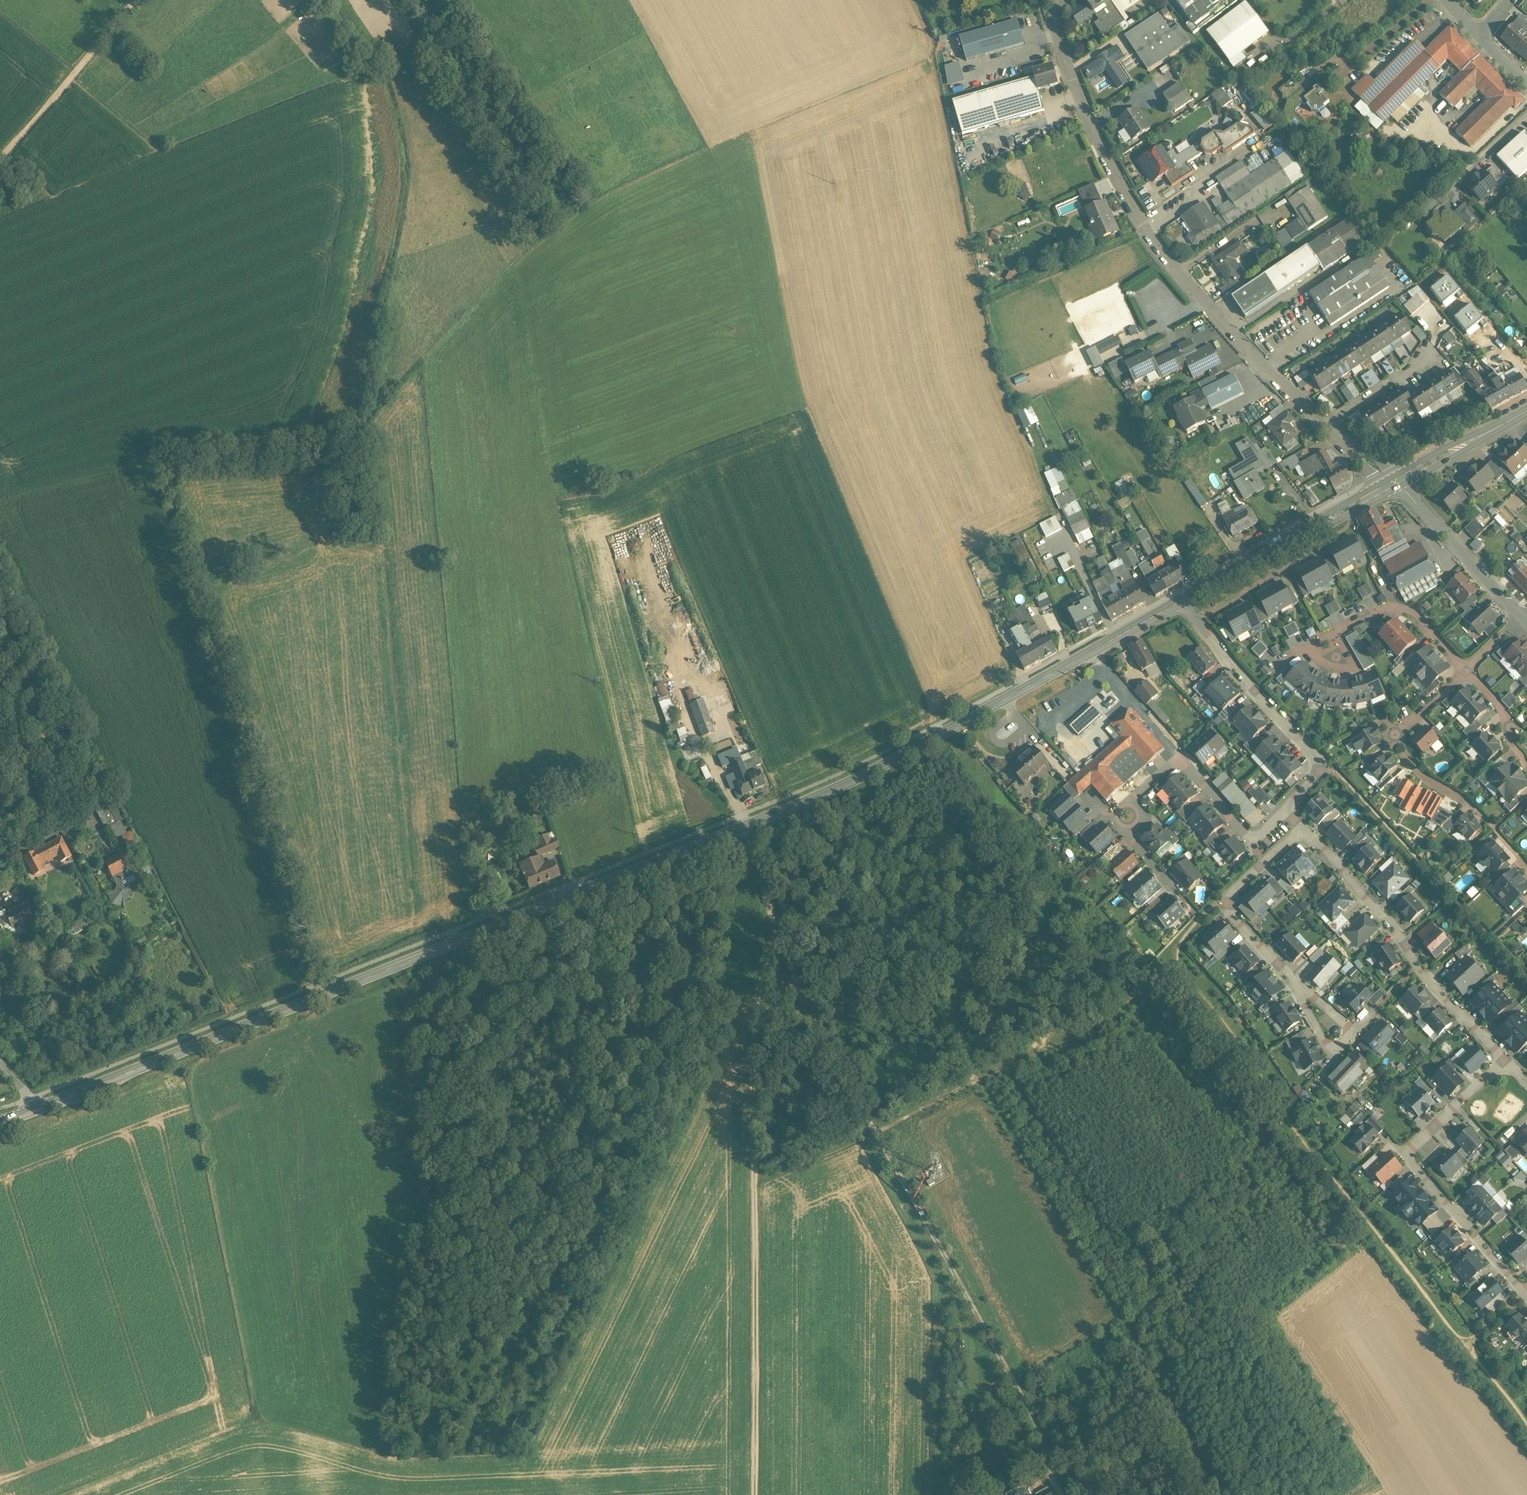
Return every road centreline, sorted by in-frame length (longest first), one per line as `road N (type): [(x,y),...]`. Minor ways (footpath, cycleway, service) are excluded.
road 1 (secondary): [(38,1109),(867,775),(1183,600)]
road 2 (track): [(741,828),(778,937),(757,1005),(755,1494)]
road 3 (track): [(1042,1430),(778,937)]
road 4 (track): [(759,1176),(875,1131),(1167,991),(1182,939),(1200,918)]
road 5 (residential): [(1328,425),(1194,285),(1132,201),(1078,86),(1055,0)]
road 6 (residential): [(1420,966),(1347,1041),(1220,899),(1301,825)]
road 7 (residential): [(1177,890),(1114,816),(1181,758),(1255,840),(1287,806)]
road 8 (residential): [(1526,1294),(1405,1154),(1504,1062)]
road 9 (residential): [(1287,806),(1323,766),(1183,600)]
road 10 (secondary): [(1183,600),(1395,482)]
road 11 (track): [(0,160),(142,0)]
road 12 (residential): [(1467,670),(1394,739),(1427,779),(1468,801)]
road 13 (residential): [(1523,618),(1395,482)]
road 14 (residential): [(1420,966),(1301,825)]
road 15 (residential): [(1322,637),(1395,607),(1417,618),(1467,670)]
road 16 (secondary): [(1395,482),(1526,409)]
road 17 (residential): [(1504,1062),(1420,966)]
road 18 (residential): [(1431,354),(1328,425)]
road 19 (residential): [(1467,670),(1506,712),(1511,744),(1526,769)]

